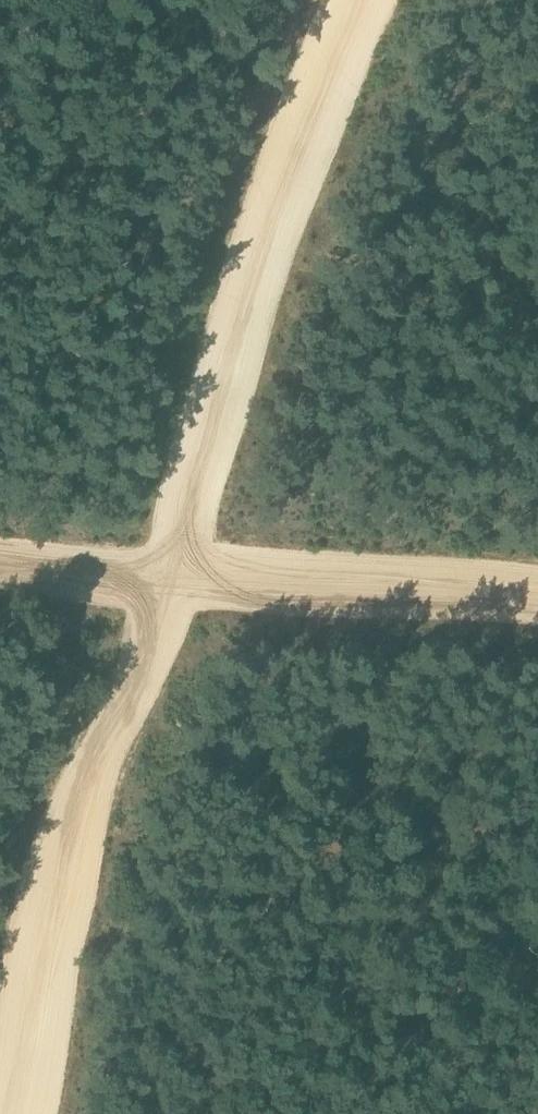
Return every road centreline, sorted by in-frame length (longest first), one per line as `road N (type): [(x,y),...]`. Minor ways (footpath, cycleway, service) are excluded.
road 1 (track): [(18,1113),(93,761),(139,672),(234,347),(363,0)]
road 2 (track): [(0,565),(537,597)]

